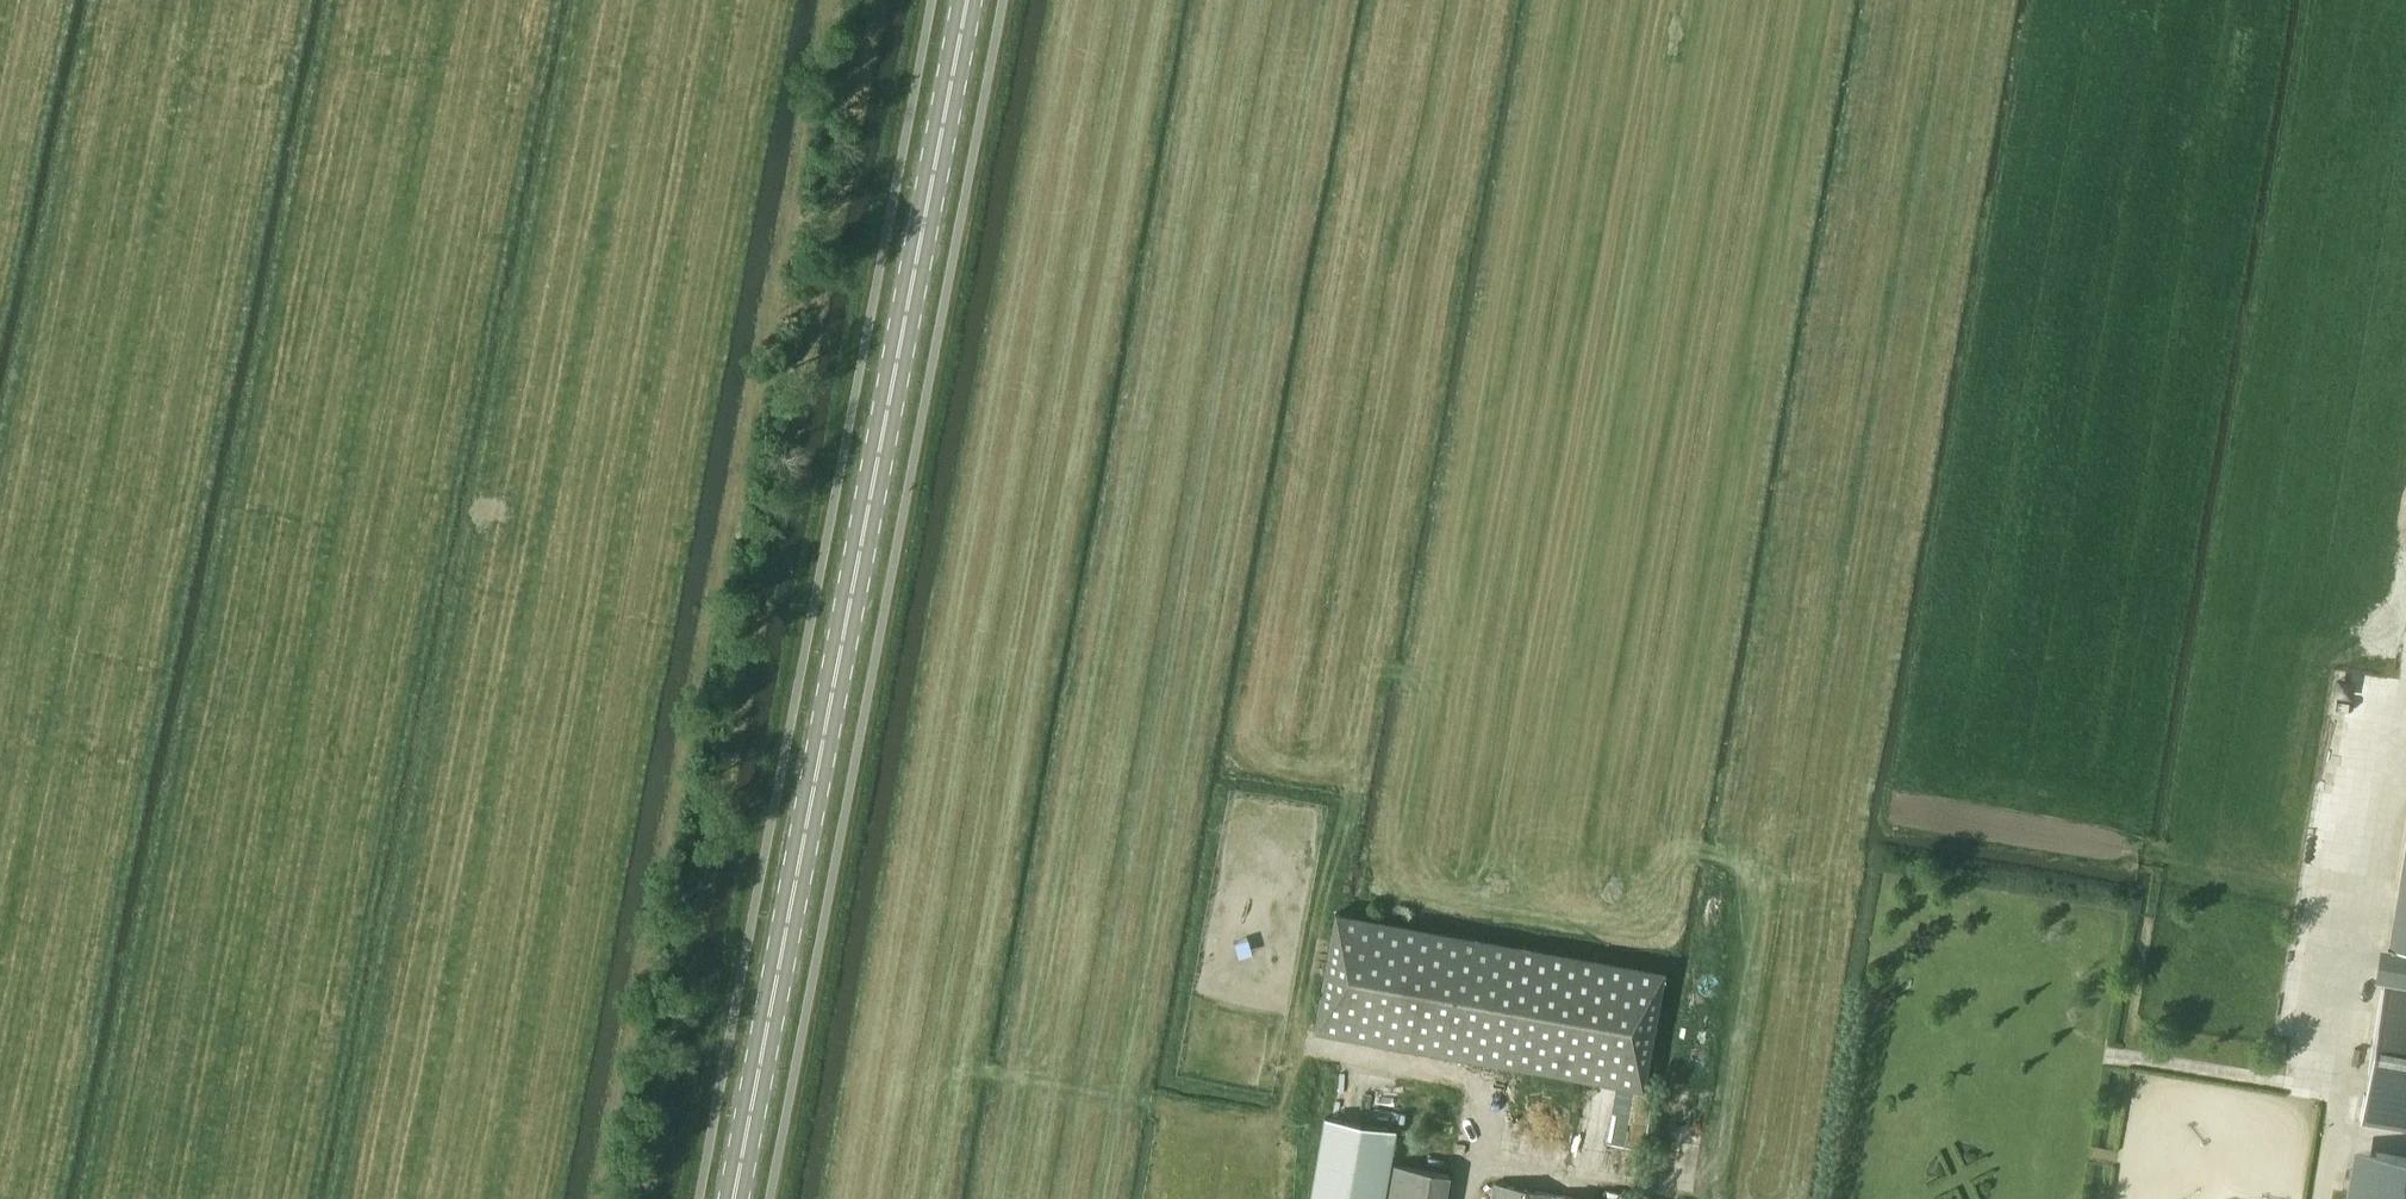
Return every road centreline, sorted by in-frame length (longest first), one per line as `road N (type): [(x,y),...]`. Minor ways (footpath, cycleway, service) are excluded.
road 1 (secondary): [(734,1198),(968,0)]

